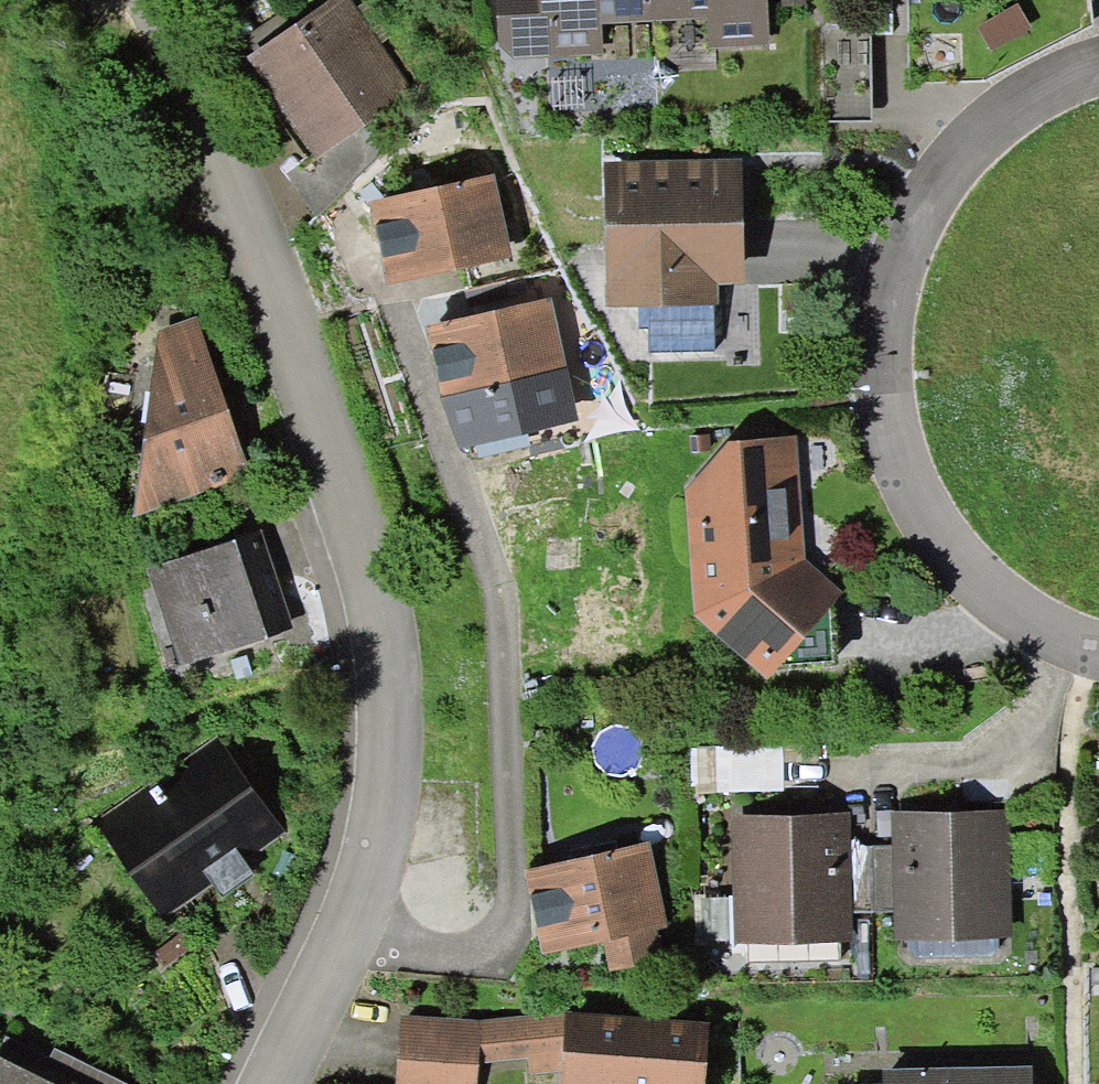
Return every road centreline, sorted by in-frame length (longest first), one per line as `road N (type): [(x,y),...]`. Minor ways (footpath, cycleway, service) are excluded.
road 1 (unclassified): [(291,1083),(368,913),(398,791),(381,610),(334,456),(248,238),(133,0)]
road 2 (residential): [(1098,654),(1025,619),(950,550),(916,499),(885,402),(880,328),(899,250),(943,180),(999,122),(1098,72)]

